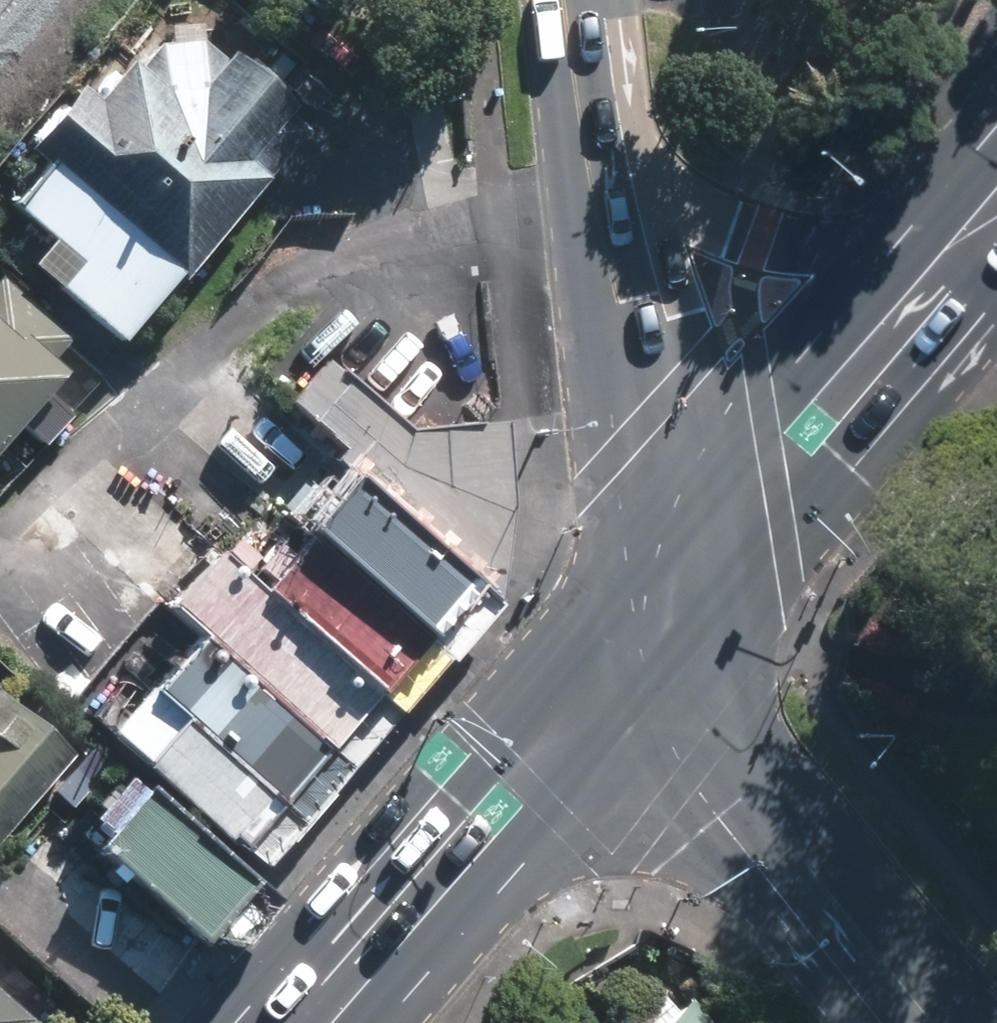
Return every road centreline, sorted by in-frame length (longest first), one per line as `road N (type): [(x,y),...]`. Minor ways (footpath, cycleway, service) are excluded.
road 1 (secondary): [(678,598),(308,1022)]
road 2 (secondary): [(678,598),(744,790),(934,1022)]
road 3 (secondary): [(988,226),(678,598)]
road 4 (secondary): [(599,134),(678,598)]
road 5 (secondary): [(599,134),(710,206),(804,235),(988,226)]
road 6 (secondary): [(583,0),(599,134)]

